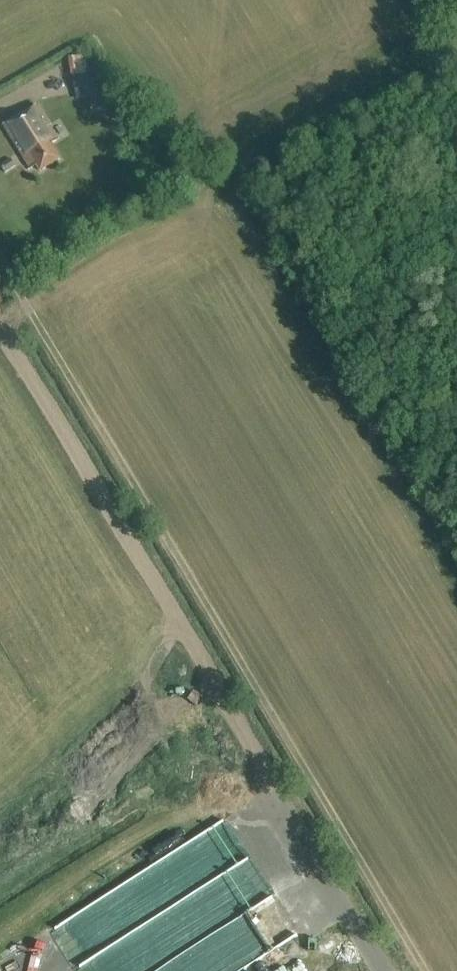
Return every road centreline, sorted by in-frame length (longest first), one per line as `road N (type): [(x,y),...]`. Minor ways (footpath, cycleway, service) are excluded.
road 1 (track): [(425,970),(0,269)]
road 2 (track): [(0,326),(249,739),(219,807)]

